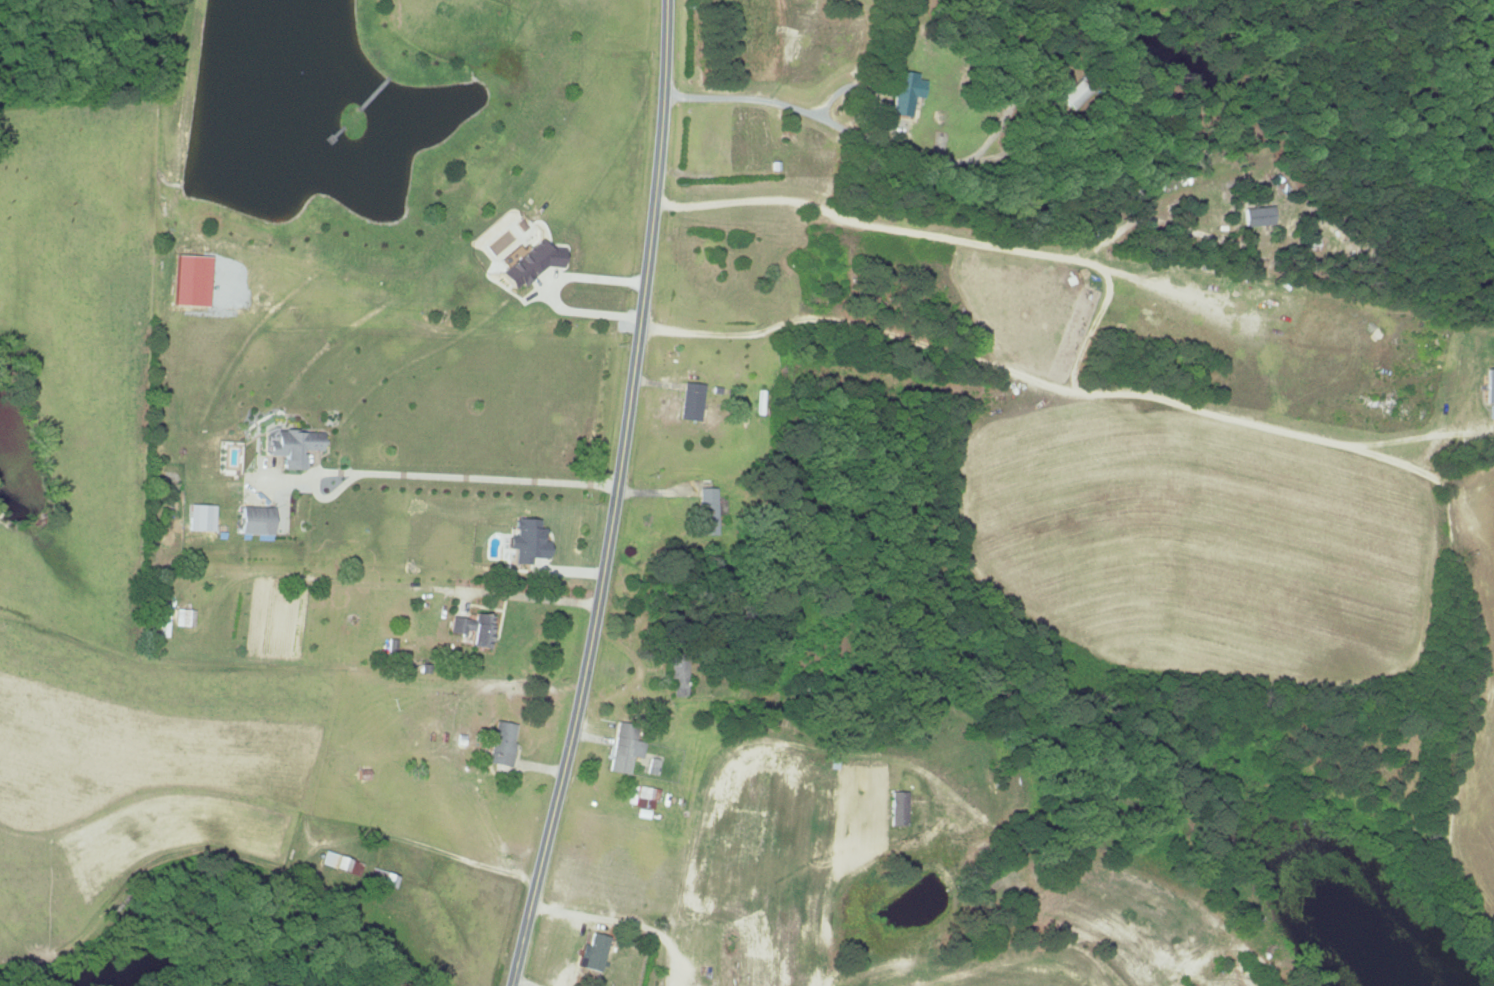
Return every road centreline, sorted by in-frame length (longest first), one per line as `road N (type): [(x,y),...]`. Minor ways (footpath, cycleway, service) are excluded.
road 1 (residential): [(506,985),(586,653),(640,328),(660,0)]

